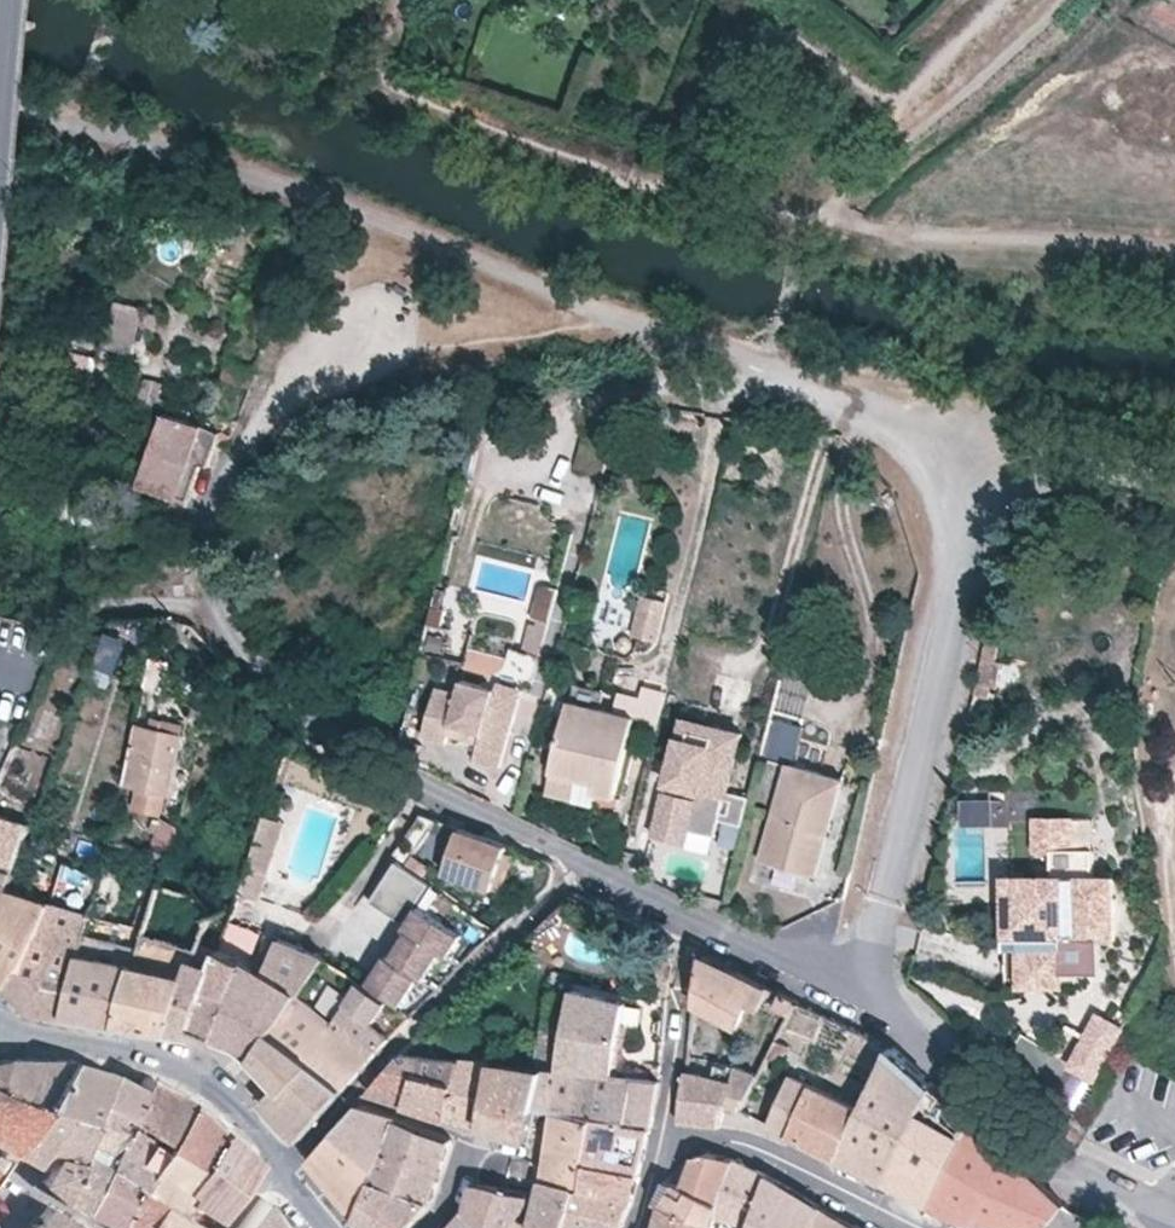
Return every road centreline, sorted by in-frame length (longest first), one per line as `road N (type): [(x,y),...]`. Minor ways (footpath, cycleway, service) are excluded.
road 1 (residential): [(859,995),(980,470),(866,408),(656,330)]
road 2 (residential): [(579,870),(555,849),(334,747),(204,596),(195,551),(273,404)]
road 3 (residential): [(579,870),(418,1024),(288,1169)]
road 4 (residential): [(1167,1227),(1106,1191),(859,995)]
road 5 (residential): [(273,404),(410,361),(428,348),(424,315),(400,285),(356,279),(292,346)]
road 6 (residential): [(277,1157),(232,1102),(177,1066),(0,1025)]
road 7 (residential): [(859,995),(696,929),(579,870)]
road 8 (residential): [(923,1227),(743,1143),(661,1146)]
road 9 (track): [(980,470),(1174,485)]
road 10 (tertiary): [(0,171),(14,0)]
road 11 (residential): [(686,991),(661,1146)]

